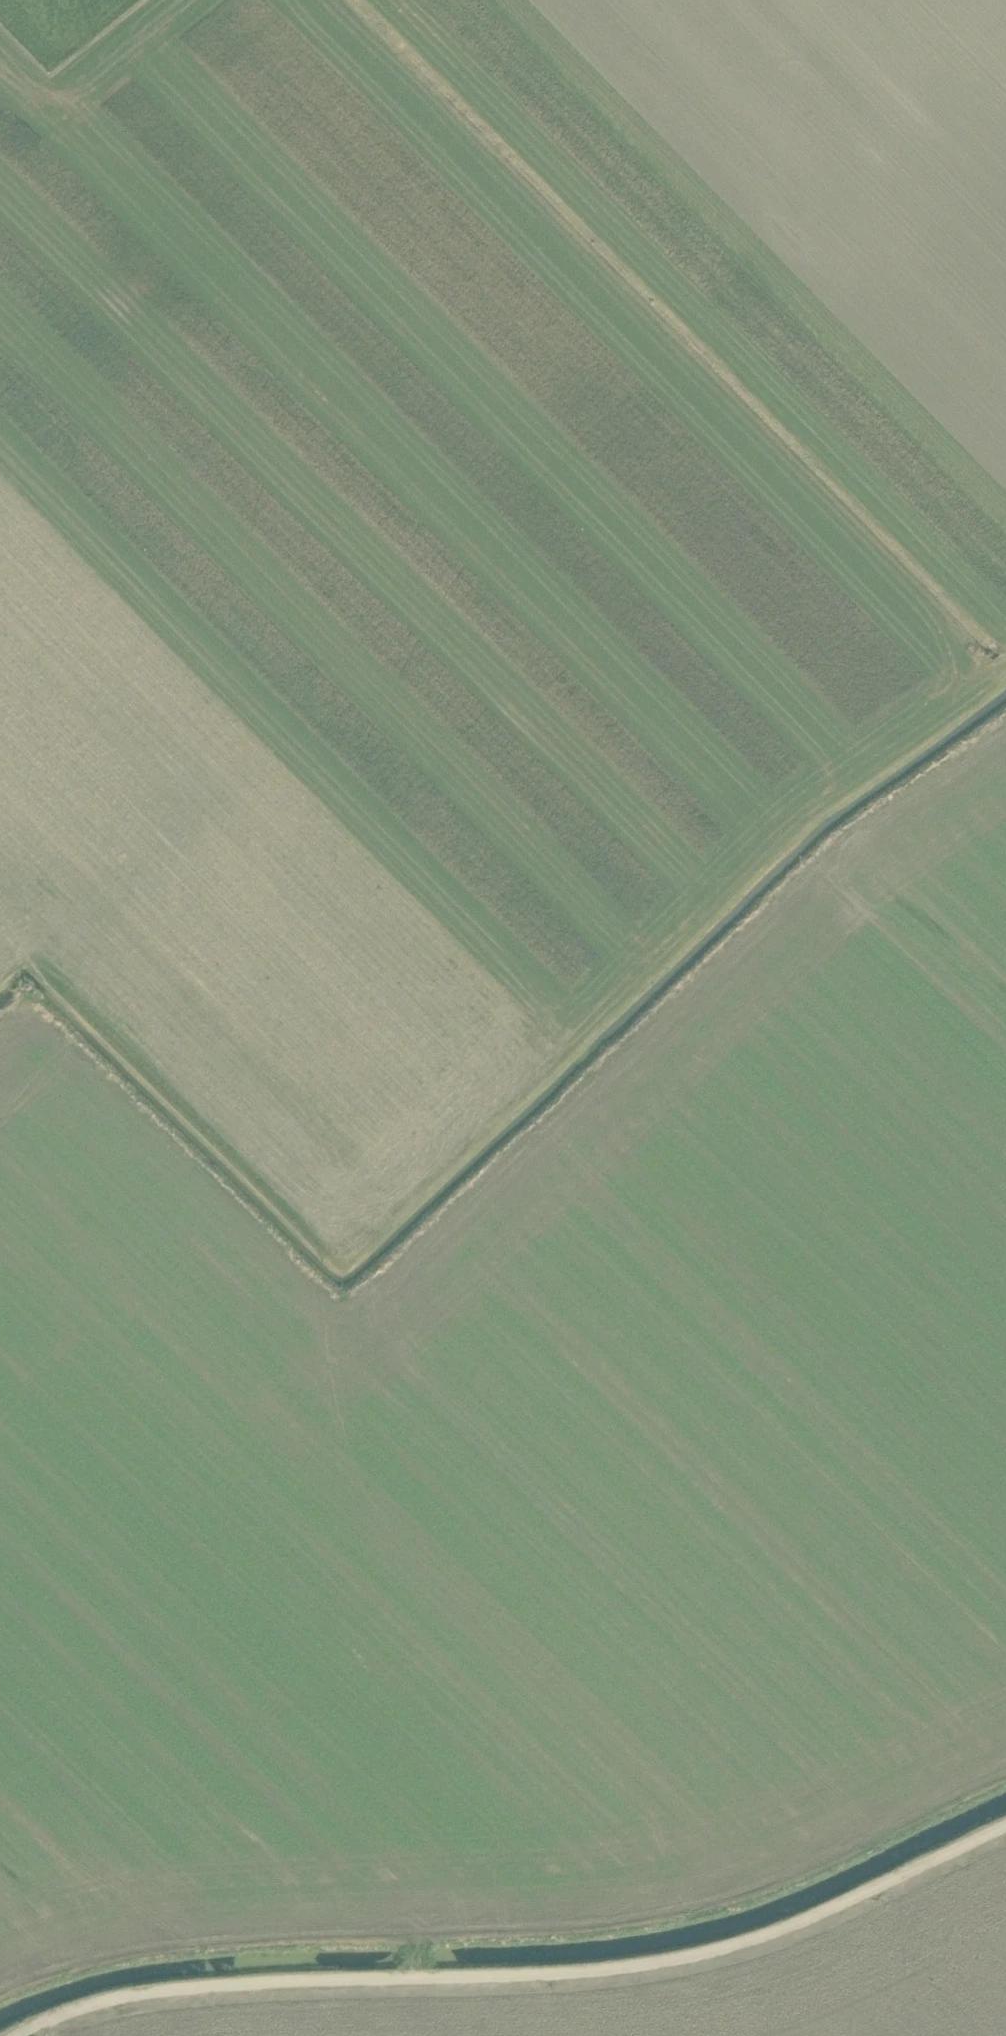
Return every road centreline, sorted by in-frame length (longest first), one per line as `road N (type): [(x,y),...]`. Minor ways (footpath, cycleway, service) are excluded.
road 1 (track): [(1005,1829),(802,1925),(676,1961),(555,1977),(158,1992),(80,2009),(17,2035)]

